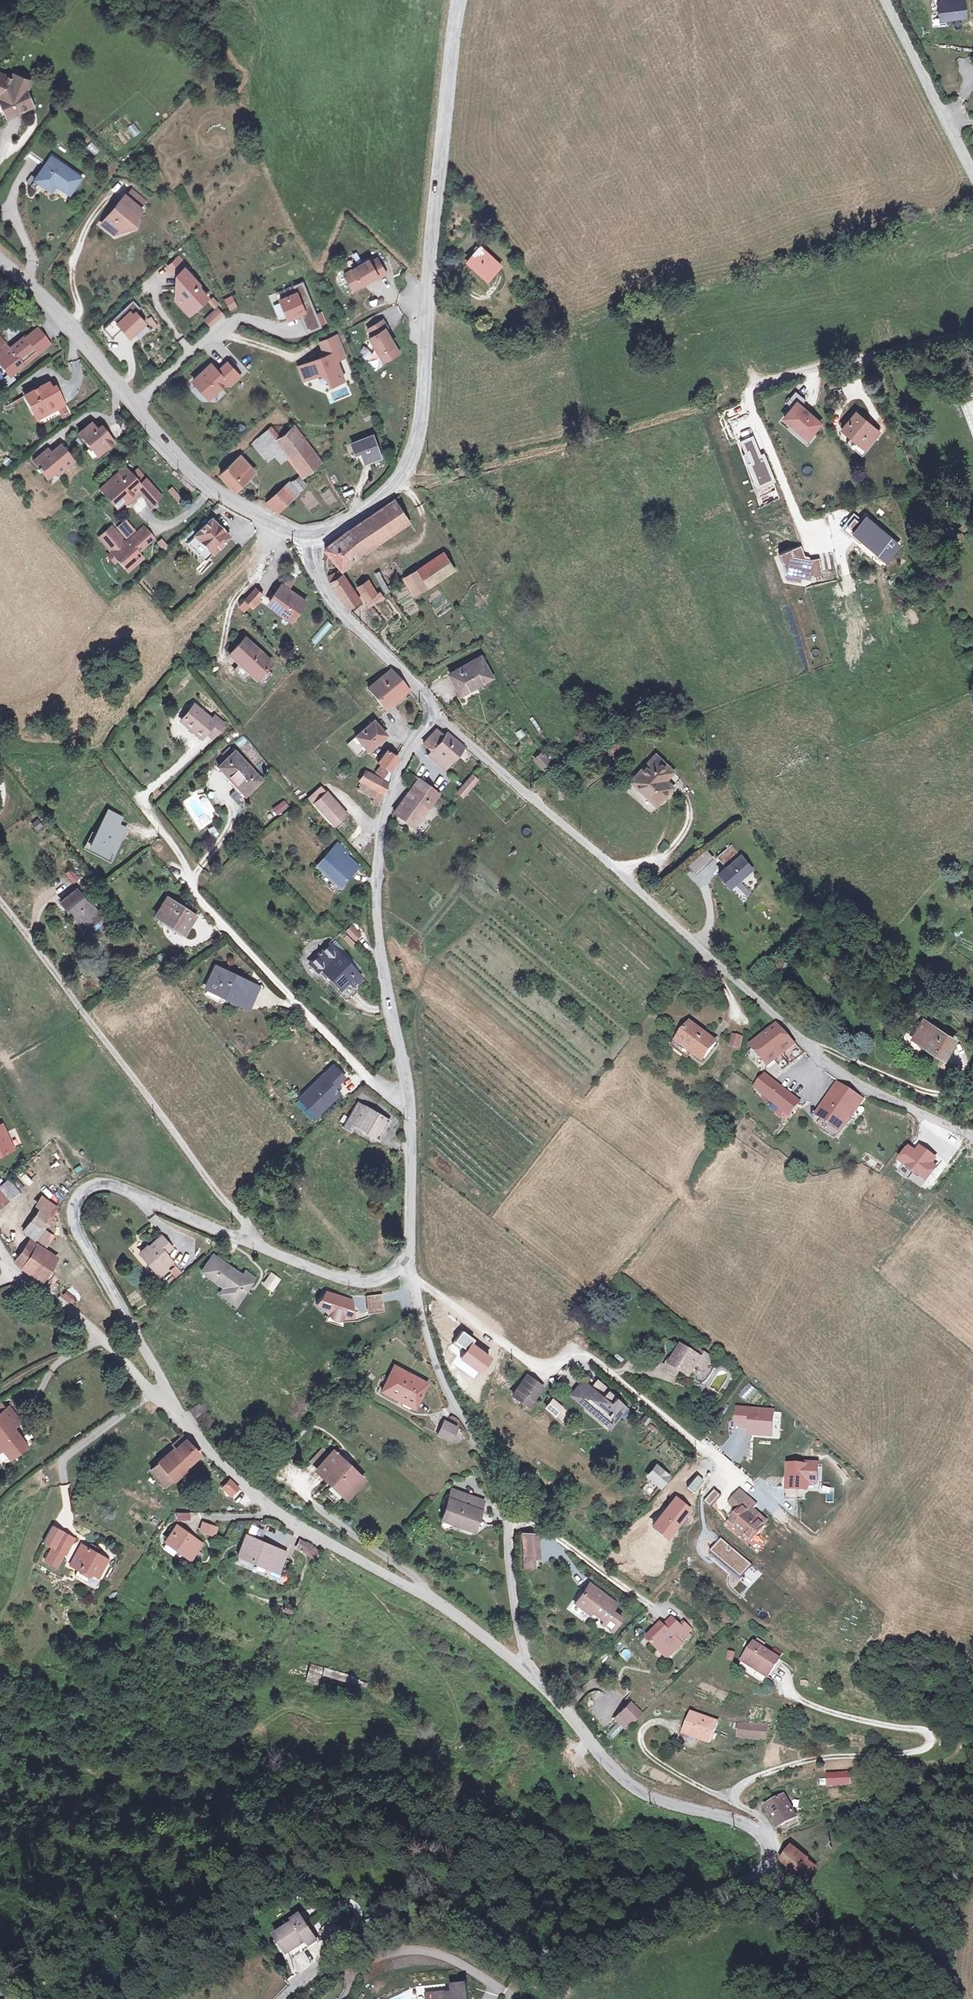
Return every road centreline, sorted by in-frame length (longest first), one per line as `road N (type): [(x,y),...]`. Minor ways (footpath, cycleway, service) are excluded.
road 1 (residential): [(282,1998),(396,1930),(436,1922),(524,1948),(593,1951),(747,1887),(761,1873),(769,1857),(754,1826),(641,1793),(528,1672)]
road 2 (unclassified): [(972,1138),(855,1084),(436,714)]
road 3 (unclassified): [(172,1406),(75,1230),(73,1207),(86,1189),(109,1183),(356,1283),(384,1280),(407,1262)]
road 4 (secondary): [(312,535),(347,525),(375,503),(405,469),(421,418),(464,0)]
road 5 (unclassified): [(407,1262),(411,1122),(385,994),(378,865),(407,757),(436,714)]
road 6 (residential): [(528,1672),(429,1598),(296,1523),(231,1473),(172,1406)]
road 7 (residential): [(528,1672),(505,1512),(434,1362),(407,1262)]
road 8 (secondary): [(312,535),(240,509),(190,475),(75,336),(0,262)]
road 9 (residential): [(840,549),(801,522),(747,395),(752,386),(972,333)]
road 10 (unclassified): [(0,1246),(9,1264),(172,1406)]
road 11 (unclassified): [(436,714),(332,598),(314,562),(312,535)]
road 12 (unclassified): [(883,0),(972,171)]
road 13 (track): [(684,794),(687,827),(668,853),(616,870)]

